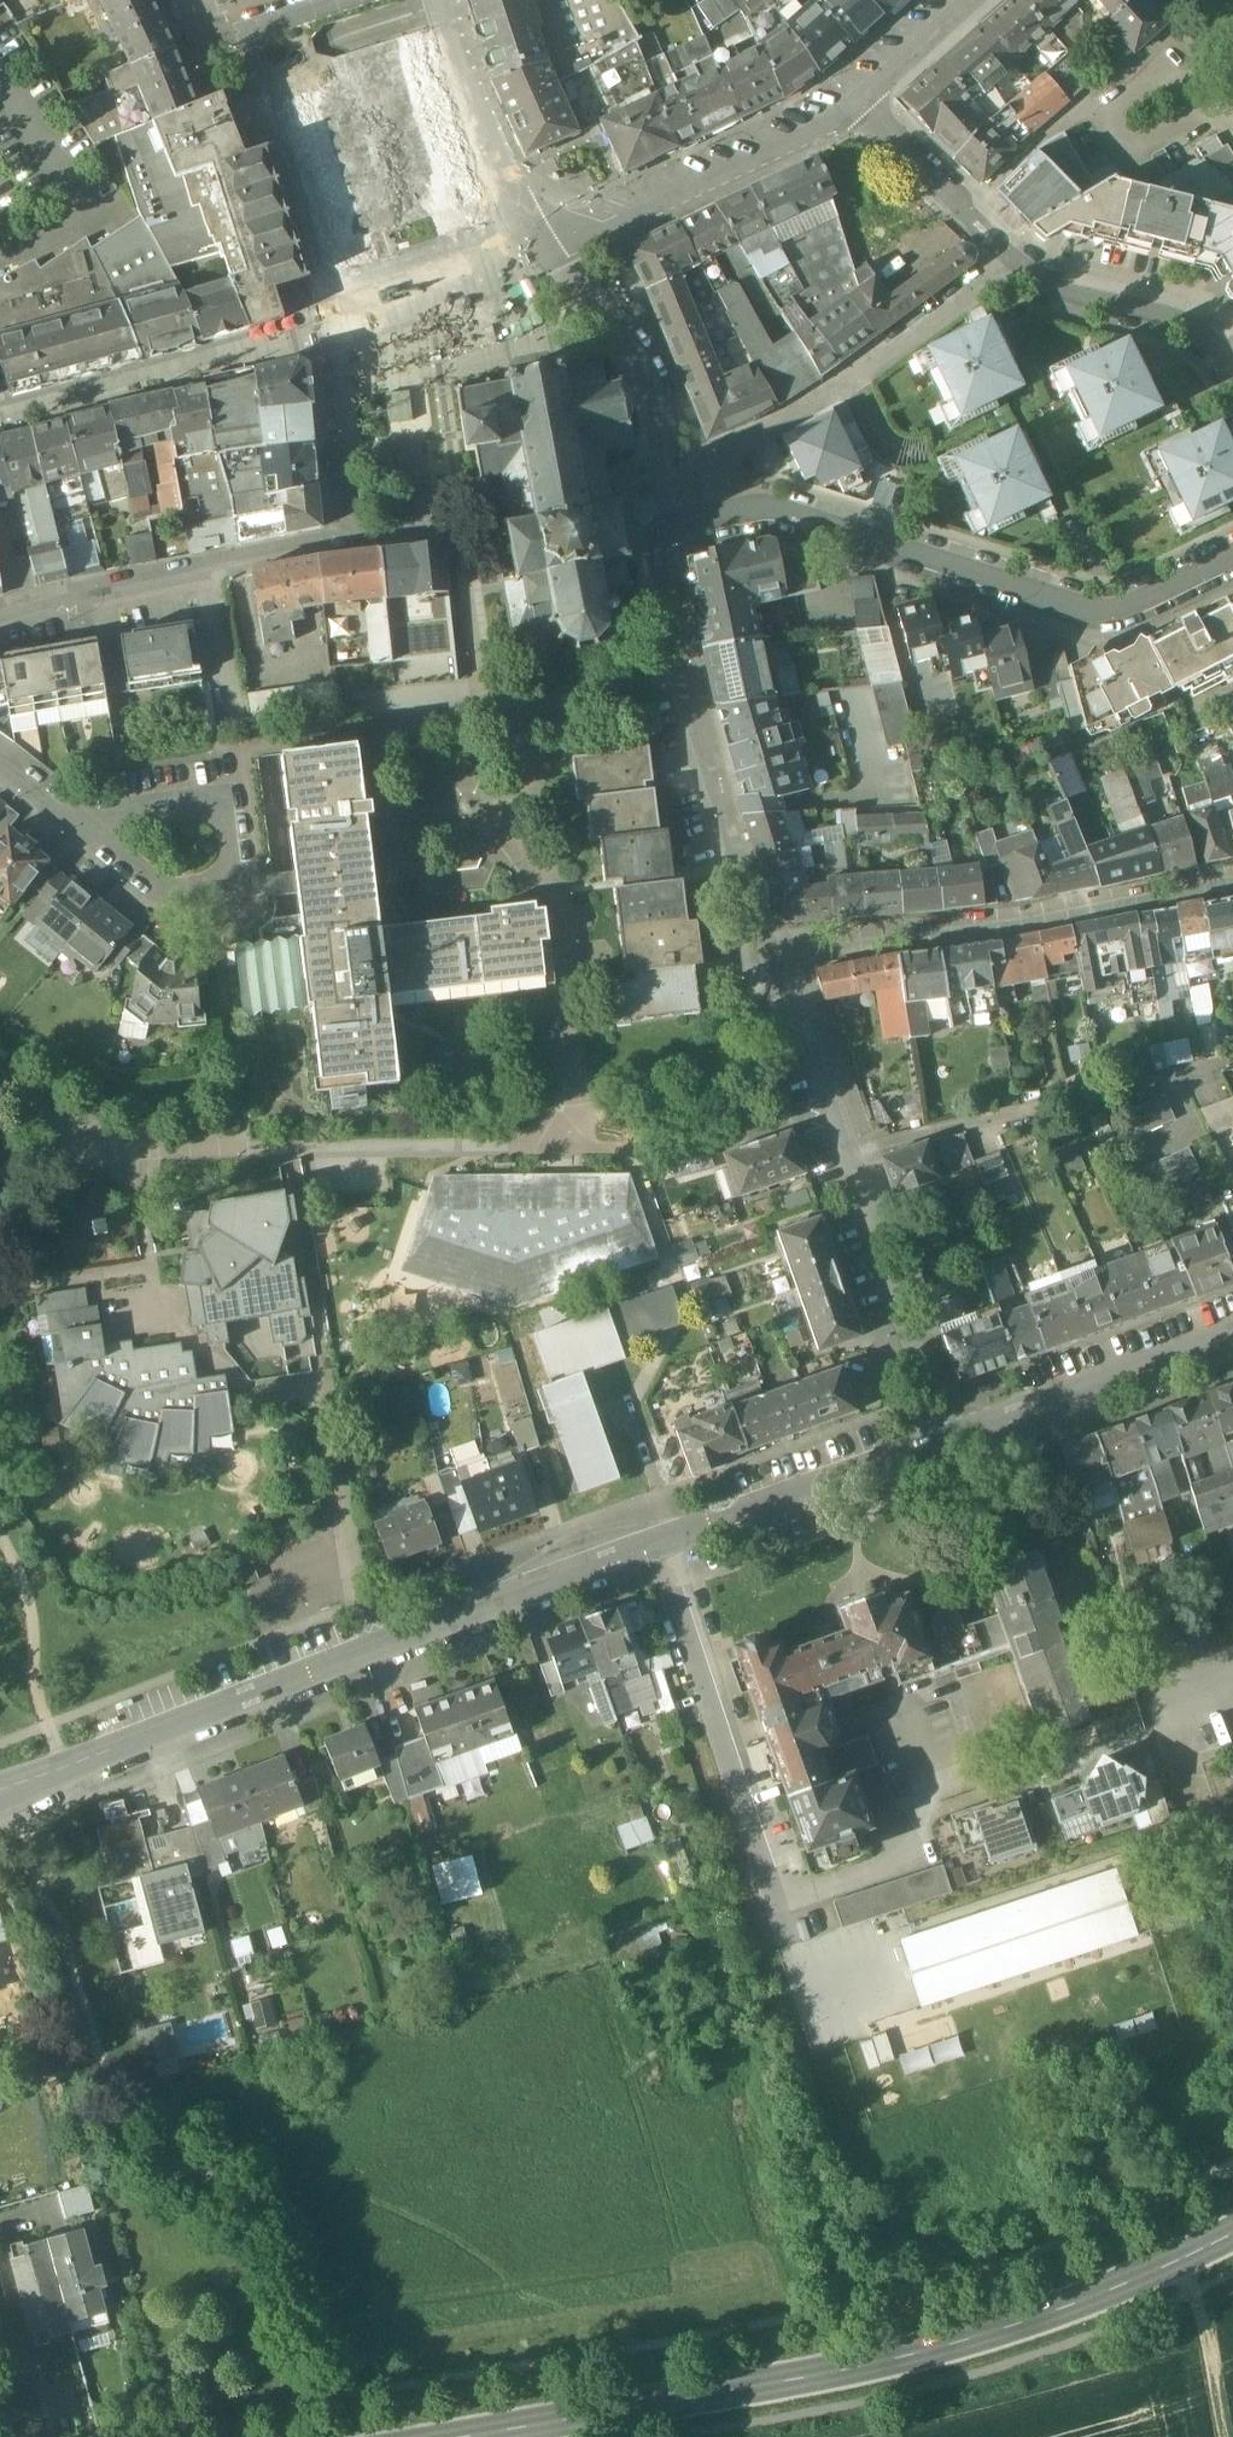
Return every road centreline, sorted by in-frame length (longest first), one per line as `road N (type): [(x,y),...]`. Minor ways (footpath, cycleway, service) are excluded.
road 1 (tertiary): [(941,1440),(0,1796)]
road 2 (residential): [(664,522),(692,697),(737,868),(941,1440)]
road 3 (secondary): [(463,2436),(948,2343),(1135,2277),(1232,2231)]
road 4 (residential): [(1232,557),(1148,599),(1082,610),(780,510),(714,515)]
road 5 (residential): [(247,34),(328,291),(527,224)]
road 6 (residential): [(1016,266),(726,457),(714,477),(714,515)]
road 7 (residential): [(857,106),(830,130),(558,260)]
road 8 (tertiary): [(1232,1336),(941,1440)]
road 9 (residential): [(558,260),(651,376),(664,522)]
road 10 (residential): [(66,814),(176,896),(211,892),(229,867),(225,813),(195,805)]
road 11 (residential): [(344,539),(439,527),(432,464),(337,475)]
road 12 (residential): [(1232,376),(1191,330),(1056,290),(1016,266)]
road 13 (residential): [(0,619),(207,574),(234,561)]
road 14 (residential): [(443,0),(499,170),(527,224)]
road 15 (residential): [(1016,266),(857,106)]
road 16 (residential): [(1206,104),(1168,59),(1107,121),(1129,151)]
road 17 (residential): [(975,0),(857,106)]
road 18 (track): [(1188,2292),(1218,2436)]
road 19 (residential): [(195,805),(66,814)]

